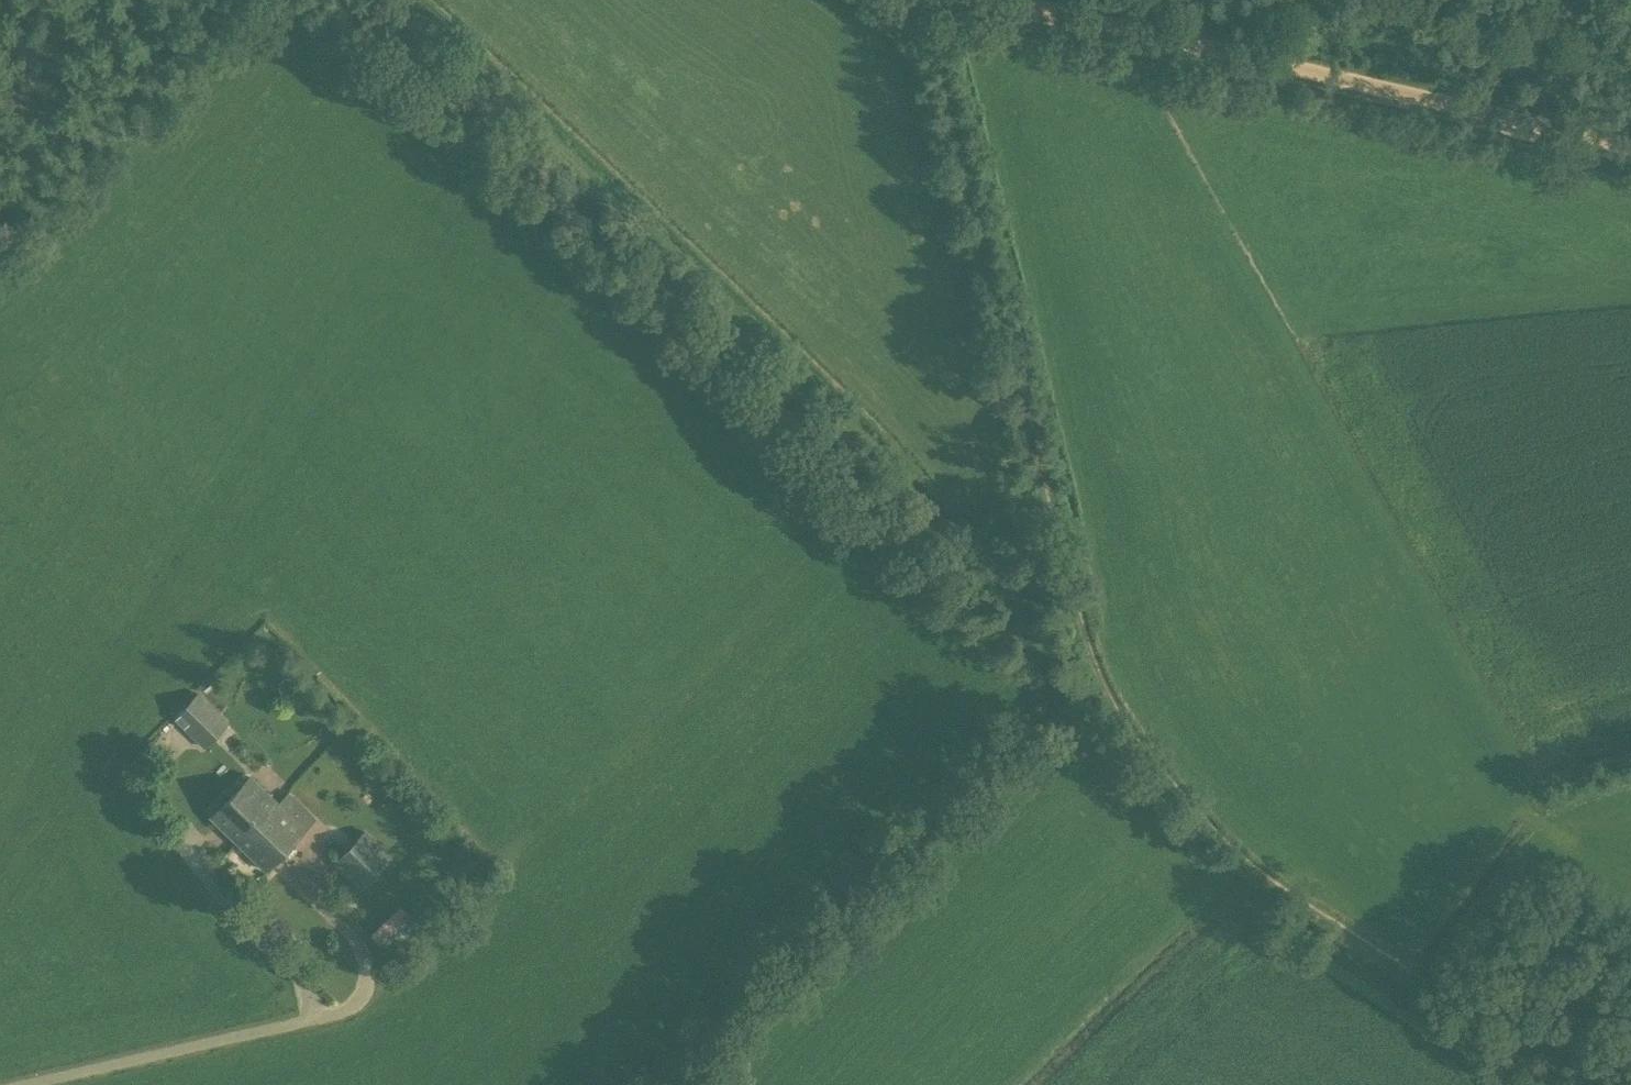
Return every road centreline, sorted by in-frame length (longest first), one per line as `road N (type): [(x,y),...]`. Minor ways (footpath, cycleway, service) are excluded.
road 1 (track): [(987,0),(1630,148)]

